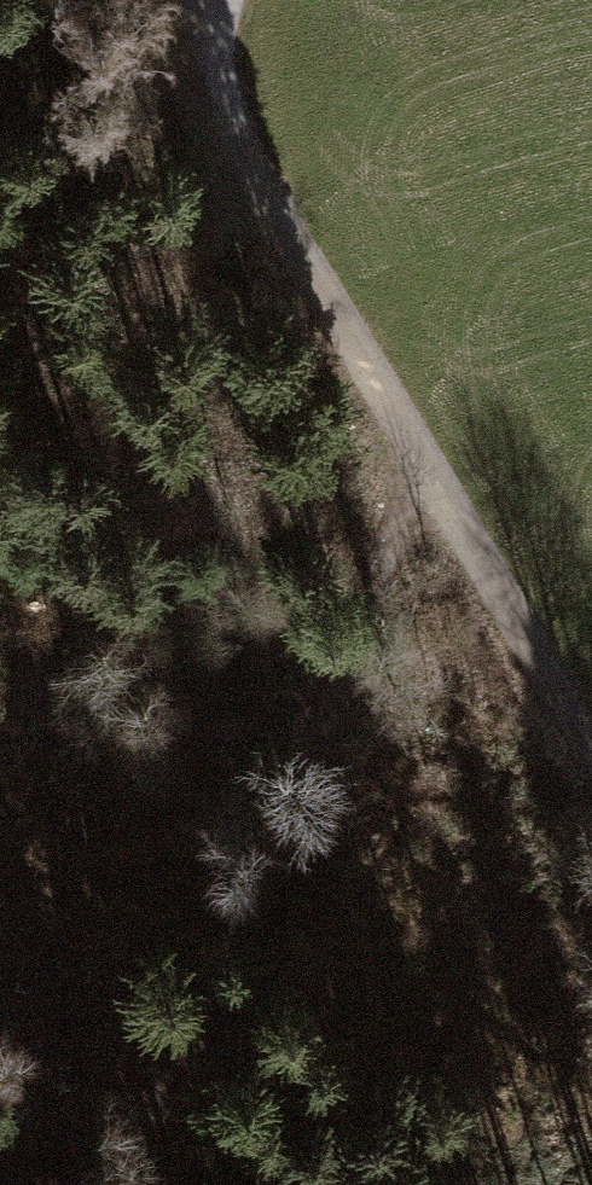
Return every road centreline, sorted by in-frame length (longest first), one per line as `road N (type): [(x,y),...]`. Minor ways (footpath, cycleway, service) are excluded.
road 1 (track): [(210,0),(235,134),(420,482),(591,755)]
road 2 (track): [(81,1184),(181,1087),(319,712),(420,482)]

